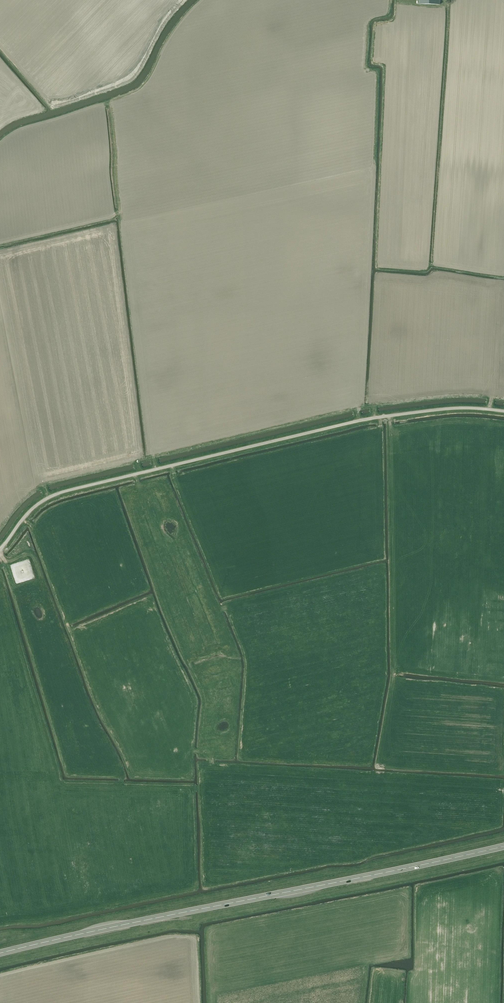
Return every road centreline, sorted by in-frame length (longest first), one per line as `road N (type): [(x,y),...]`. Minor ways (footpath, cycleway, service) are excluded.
road 1 (unclassified): [(0,550),(35,508),(71,491),(378,418),(503,413)]
road 2 (trunk): [(0,953),(503,846)]

